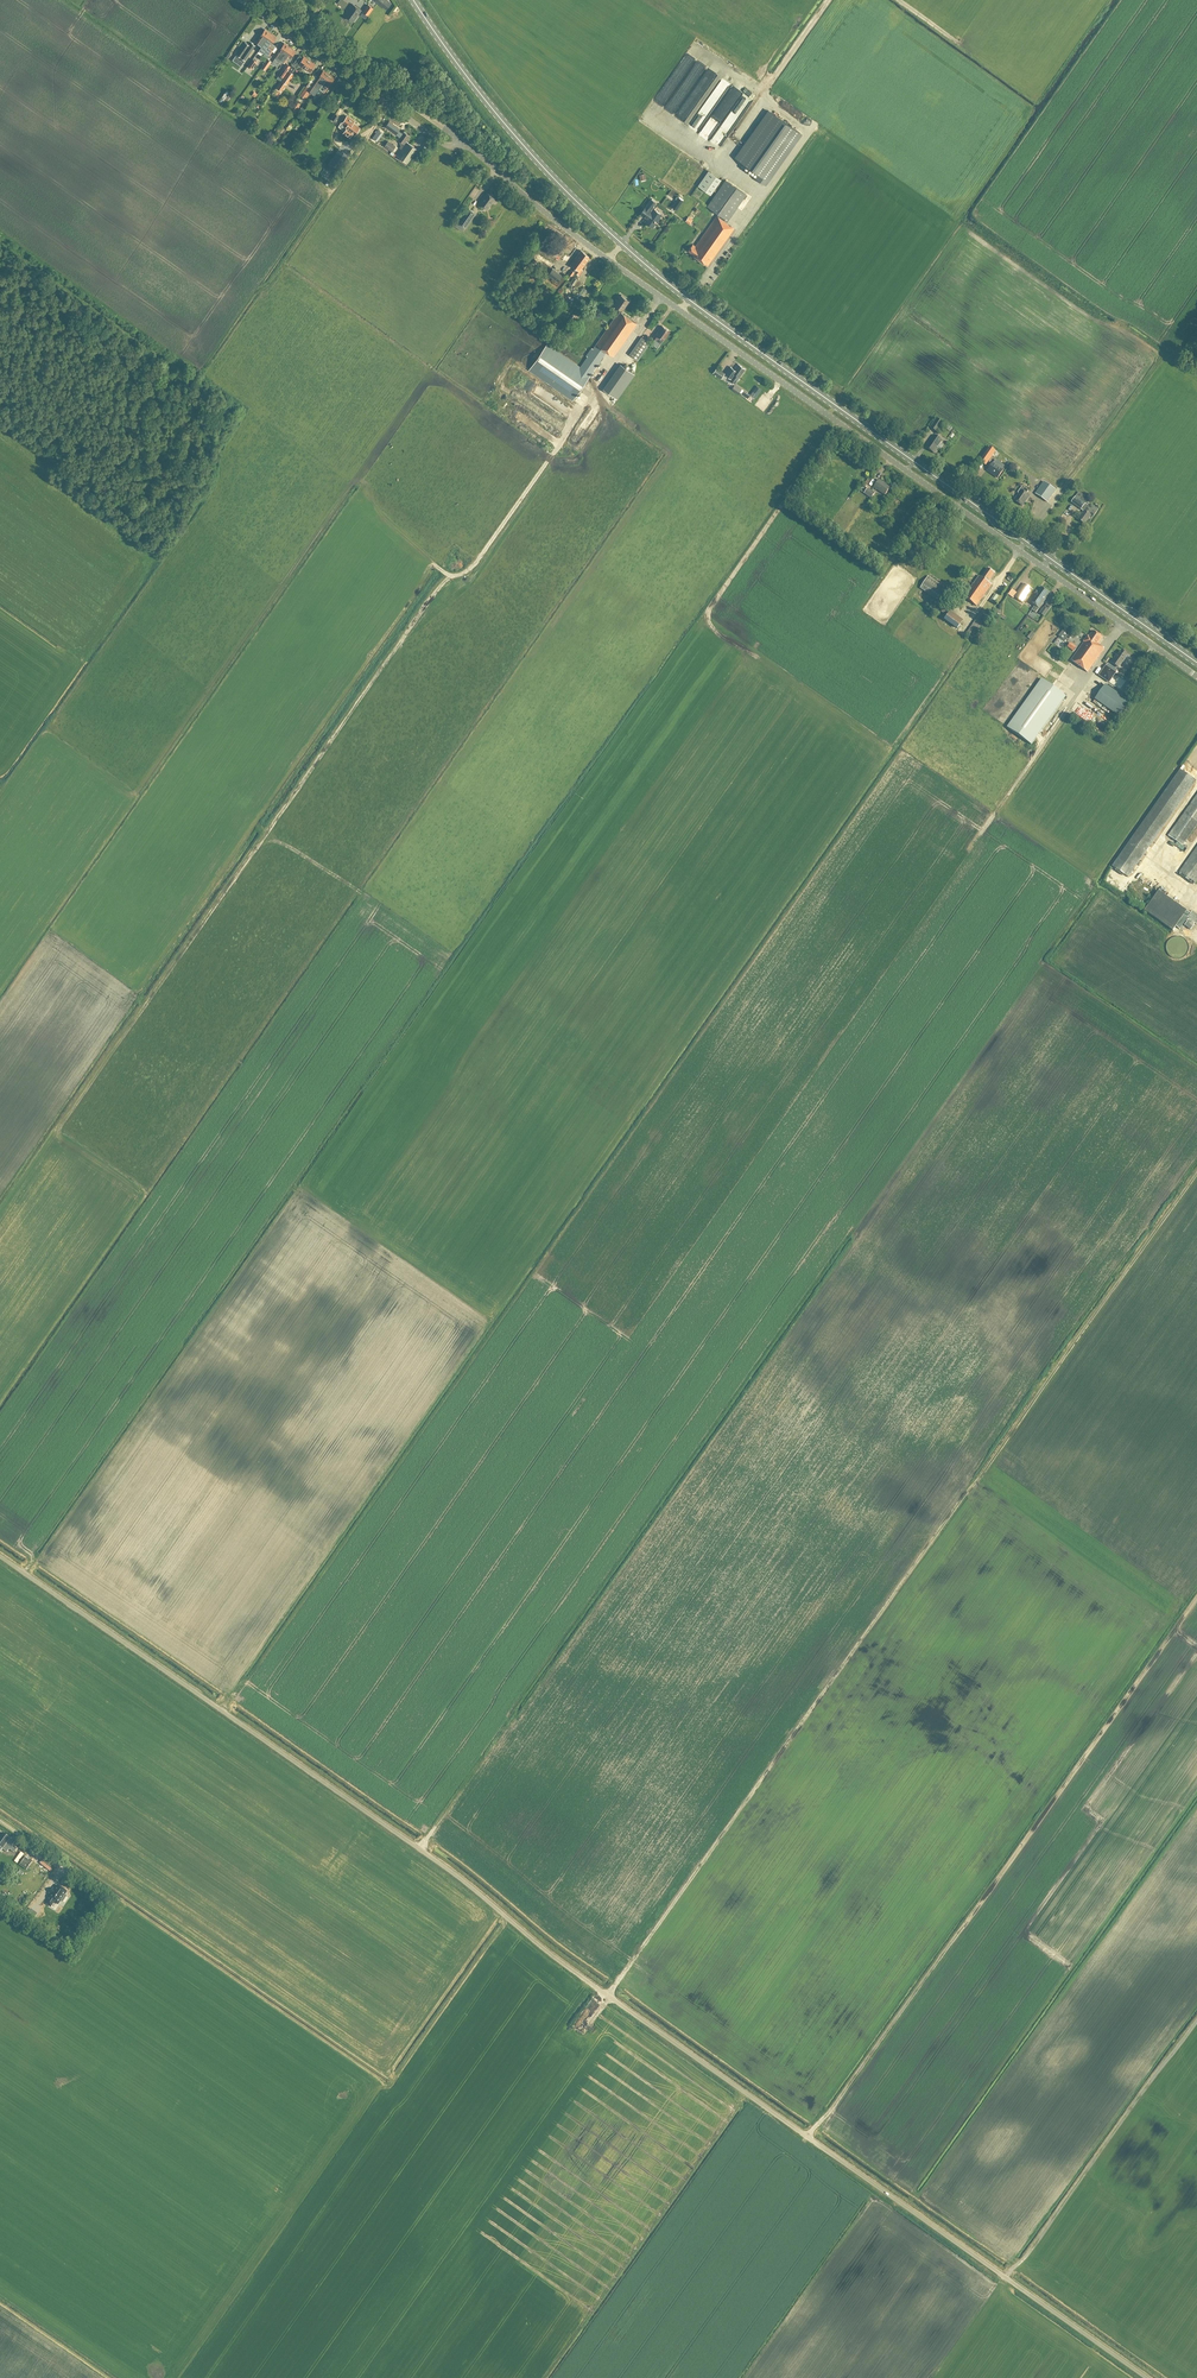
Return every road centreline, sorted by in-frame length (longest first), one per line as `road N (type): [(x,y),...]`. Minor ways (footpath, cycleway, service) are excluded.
road 1 (unclassified): [(1147,2377),(537,1944),(445,1866),(0,1557)]
road 2 (primary): [(1196,663),(656,274),(545,169),(414,0)]
road 3 (track): [(608,1995),(1196,1172)]
road 4 (unclassified): [(1196,675),(536,207),(461,142)]
road 5 (unclassified): [(461,142),(440,141),(242,0)]
road 6 (unclassified): [(461,142),(267,0)]

